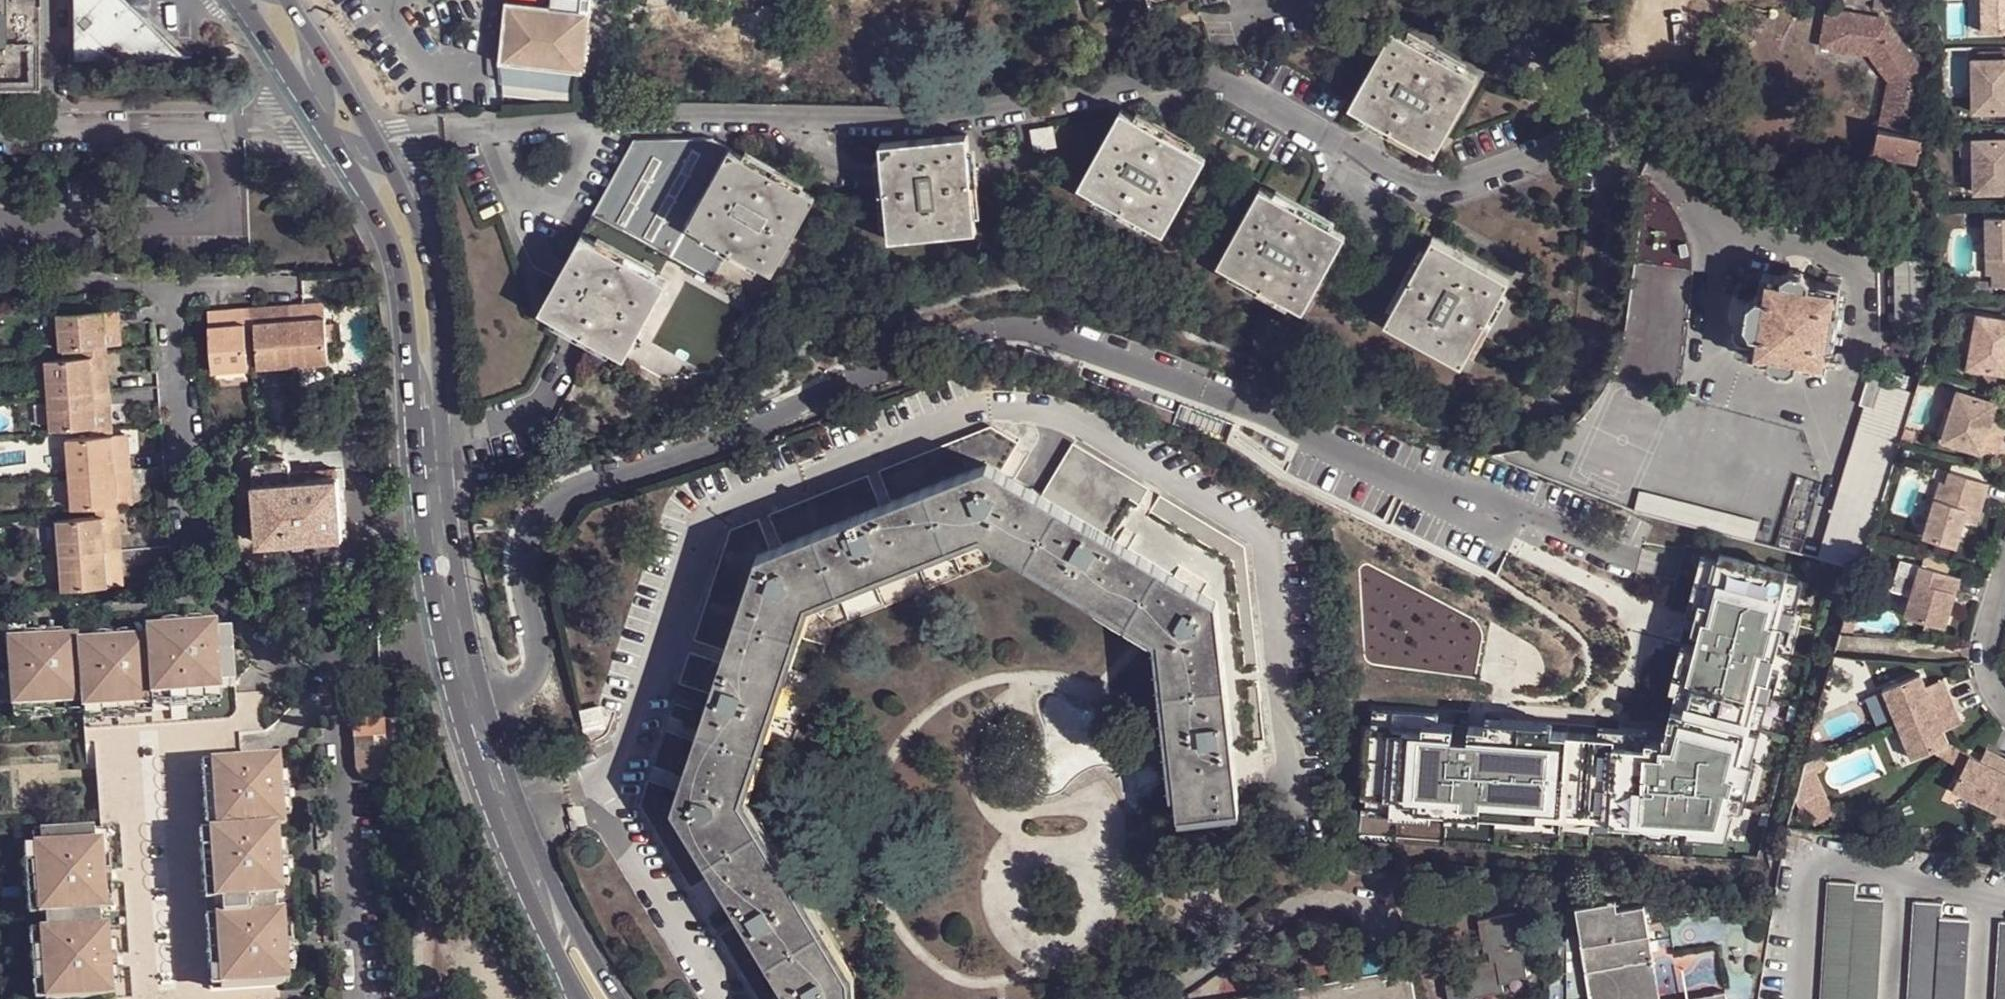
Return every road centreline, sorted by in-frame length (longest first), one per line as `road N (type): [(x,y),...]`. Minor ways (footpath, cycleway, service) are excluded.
road 1 (tertiary): [(329,138),(399,266),(433,591),(455,699),(496,821),(578,998)]
road 2 (tertiary): [(620,998),(523,811),(471,647),(430,266),(384,155)]
road 3 (tertiary): [(384,155),(289,0)]
road 4 (tertiary): [(234,0),(329,138)]
road 5 (residential): [(2004,581),(1990,650),(1990,681),(2004,709)]

